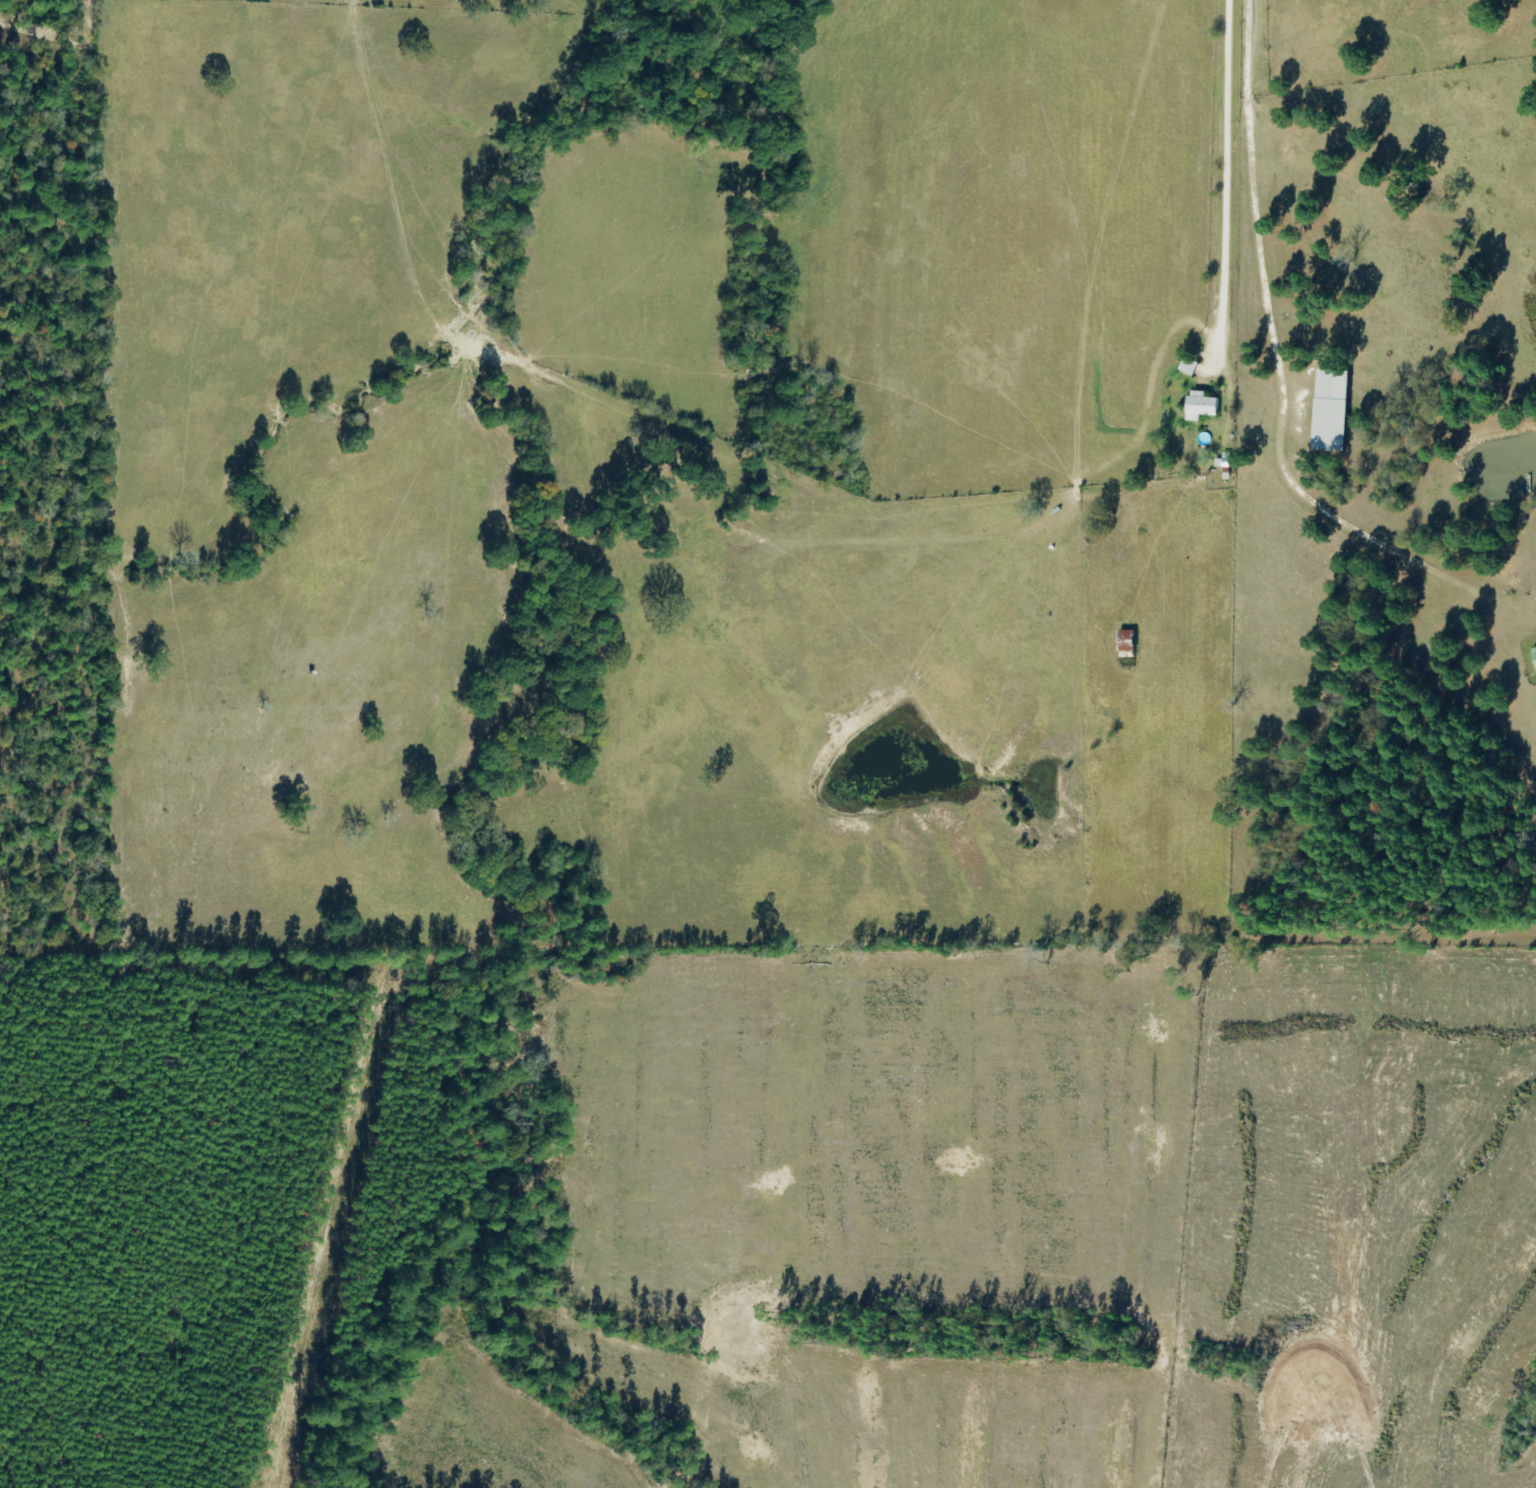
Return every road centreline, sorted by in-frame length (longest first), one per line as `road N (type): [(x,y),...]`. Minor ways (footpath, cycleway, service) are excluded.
road 1 (residential): [(1222,439),(1223,0)]

